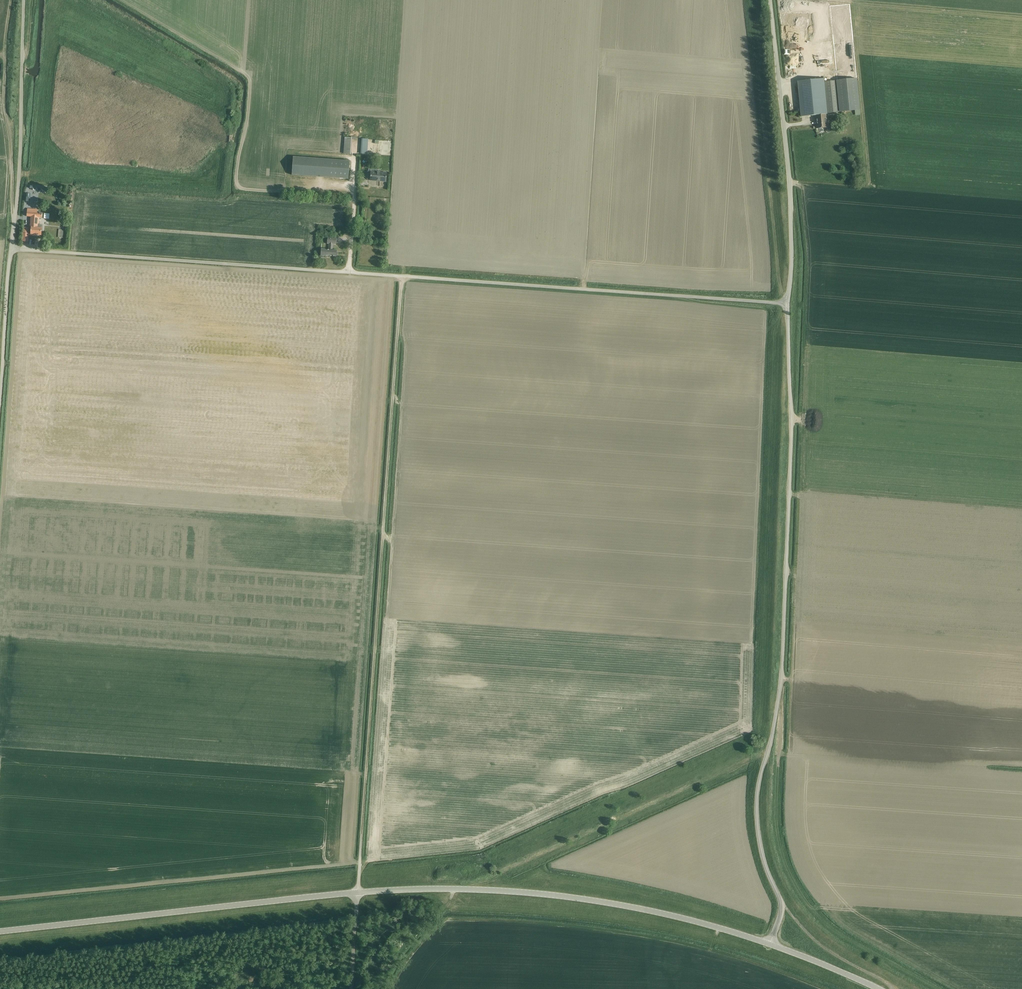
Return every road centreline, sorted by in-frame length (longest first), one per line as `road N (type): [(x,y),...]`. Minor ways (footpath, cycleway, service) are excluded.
road 1 (unclassified): [(786,305),(11,250)]
road 2 (unclassified): [(782,905),(763,861),(756,807),(782,679),(793,417),(786,305)]
road 3 (track): [(361,834),(402,277)]
road 4 (tertiary): [(770,944),(576,898),(358,892)]
road 5 (tertiary): [(0,932),(358,892)]
road 6 (unclassified): [(786,305),(790,209),(770,0)]
road 7 (unclassified): [(11,250),(23,0)]
road 8 (unclassified): [(0,404),(11,250)]
road 9 (unclassified): [(893,988),(822,946),(782,905)]

